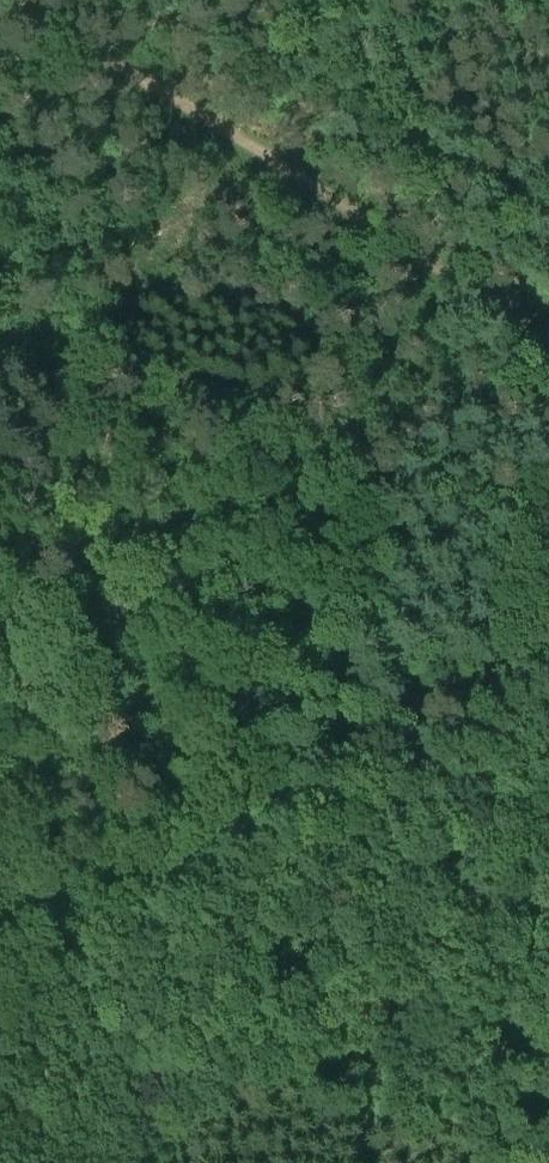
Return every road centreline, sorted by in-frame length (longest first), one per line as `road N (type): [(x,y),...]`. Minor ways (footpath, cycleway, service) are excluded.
road 1 (track): [(13,0),(548,340)]
road 2 (track): [(548,650),(358,732),(284,777),(84,942)]

